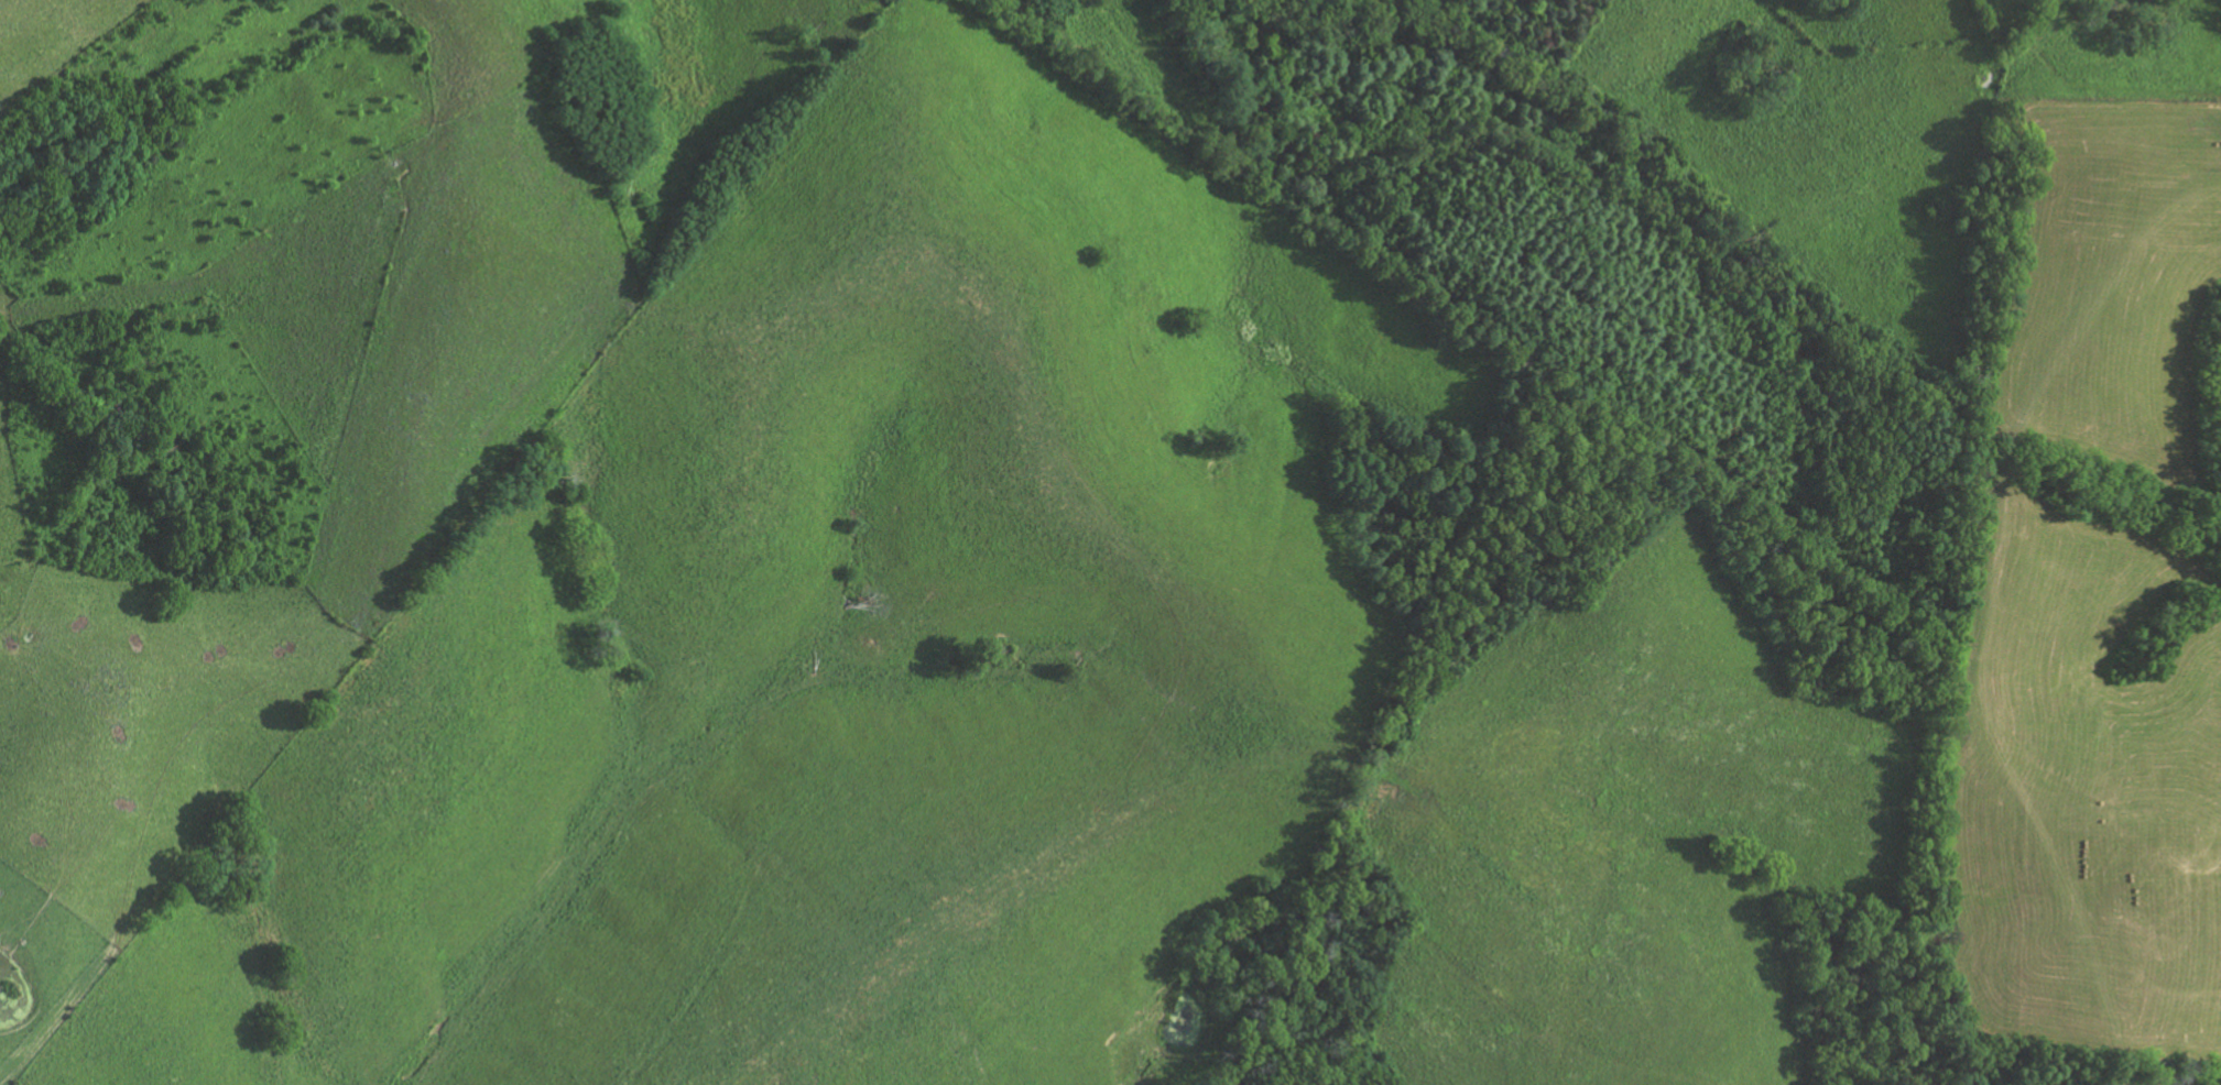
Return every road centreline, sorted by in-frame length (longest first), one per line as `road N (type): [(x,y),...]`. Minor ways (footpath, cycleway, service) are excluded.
road 1 (residential): [(2220,121),(2135,98),(2070,61),(2031,0)]

